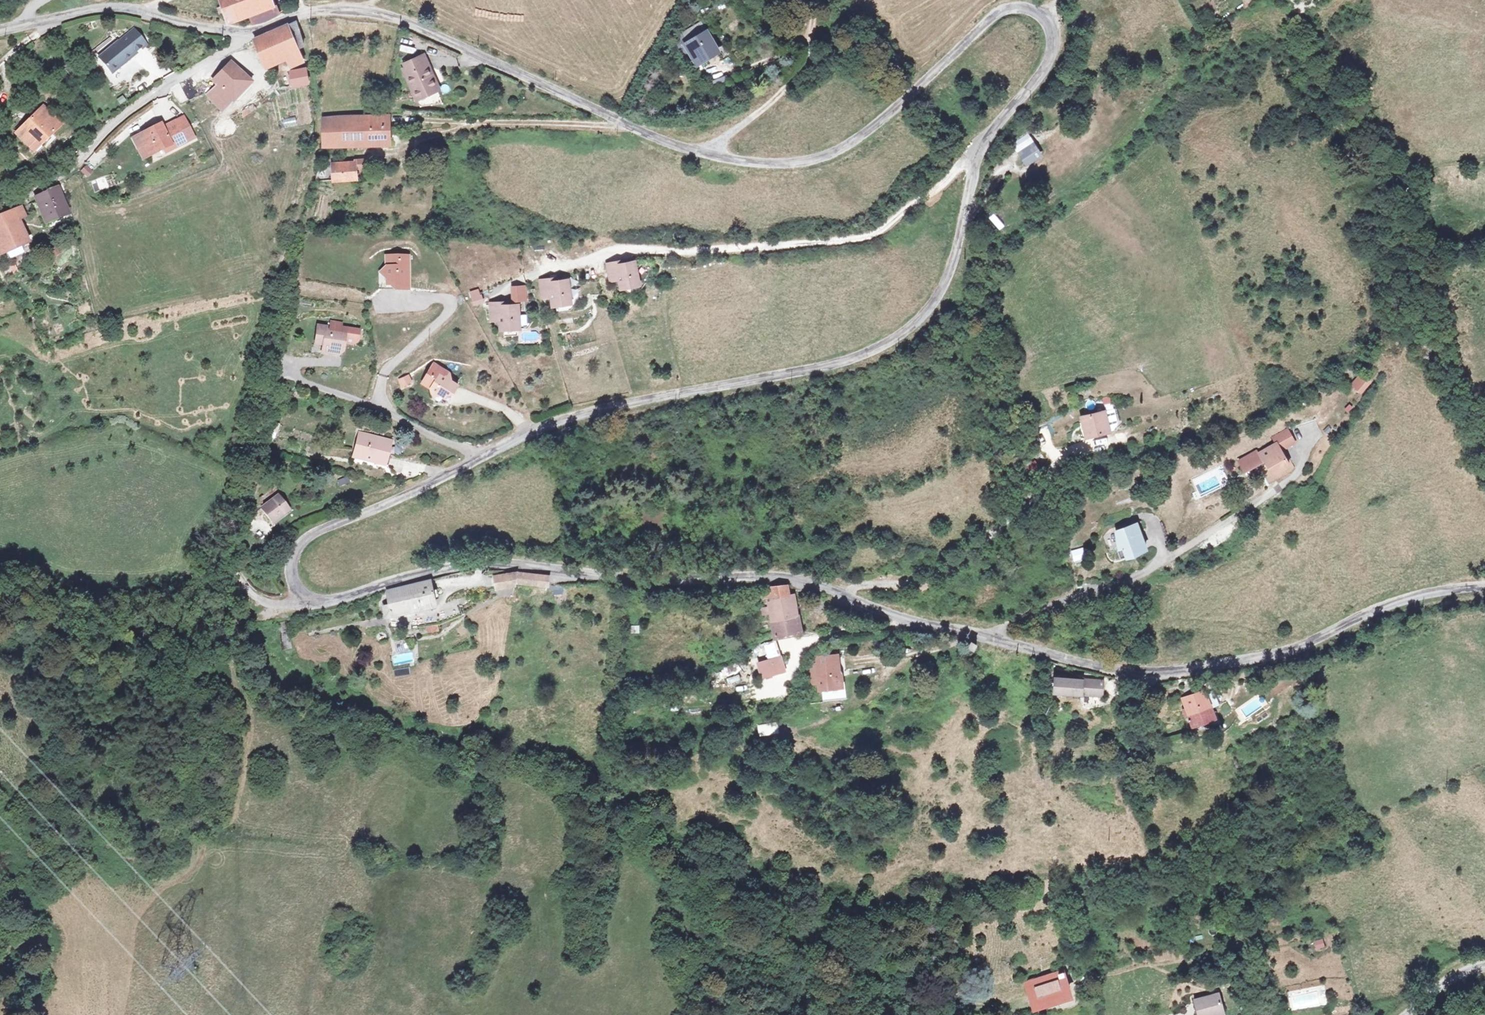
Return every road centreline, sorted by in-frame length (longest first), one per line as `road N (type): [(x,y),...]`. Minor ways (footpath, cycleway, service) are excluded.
road 1 (residential): [(1484,586),(1385,608),(1266,660),(1152,673),(1074,661),(801,583),(733,575),(642,586),(445,573),(310,604),(290,583),(289,561),(307,535),(545,429),(629,403),(818,367),(883,344),(926,310),(961,229),(980,150),(1047,55),(1048,36),(1028,10),(1008,7),(842,146),(809,161),(754,163),(672,143),(365,12),(301,14),(243,33)]
road 2 (unclassified): [(243,33),(97,132),(39,189),(0,207)]
road 3 (residential): [(243,33),(96,10),(0,30)]
road 4 (track): [(707,153),(786,89),(809,57),(814,0)]

